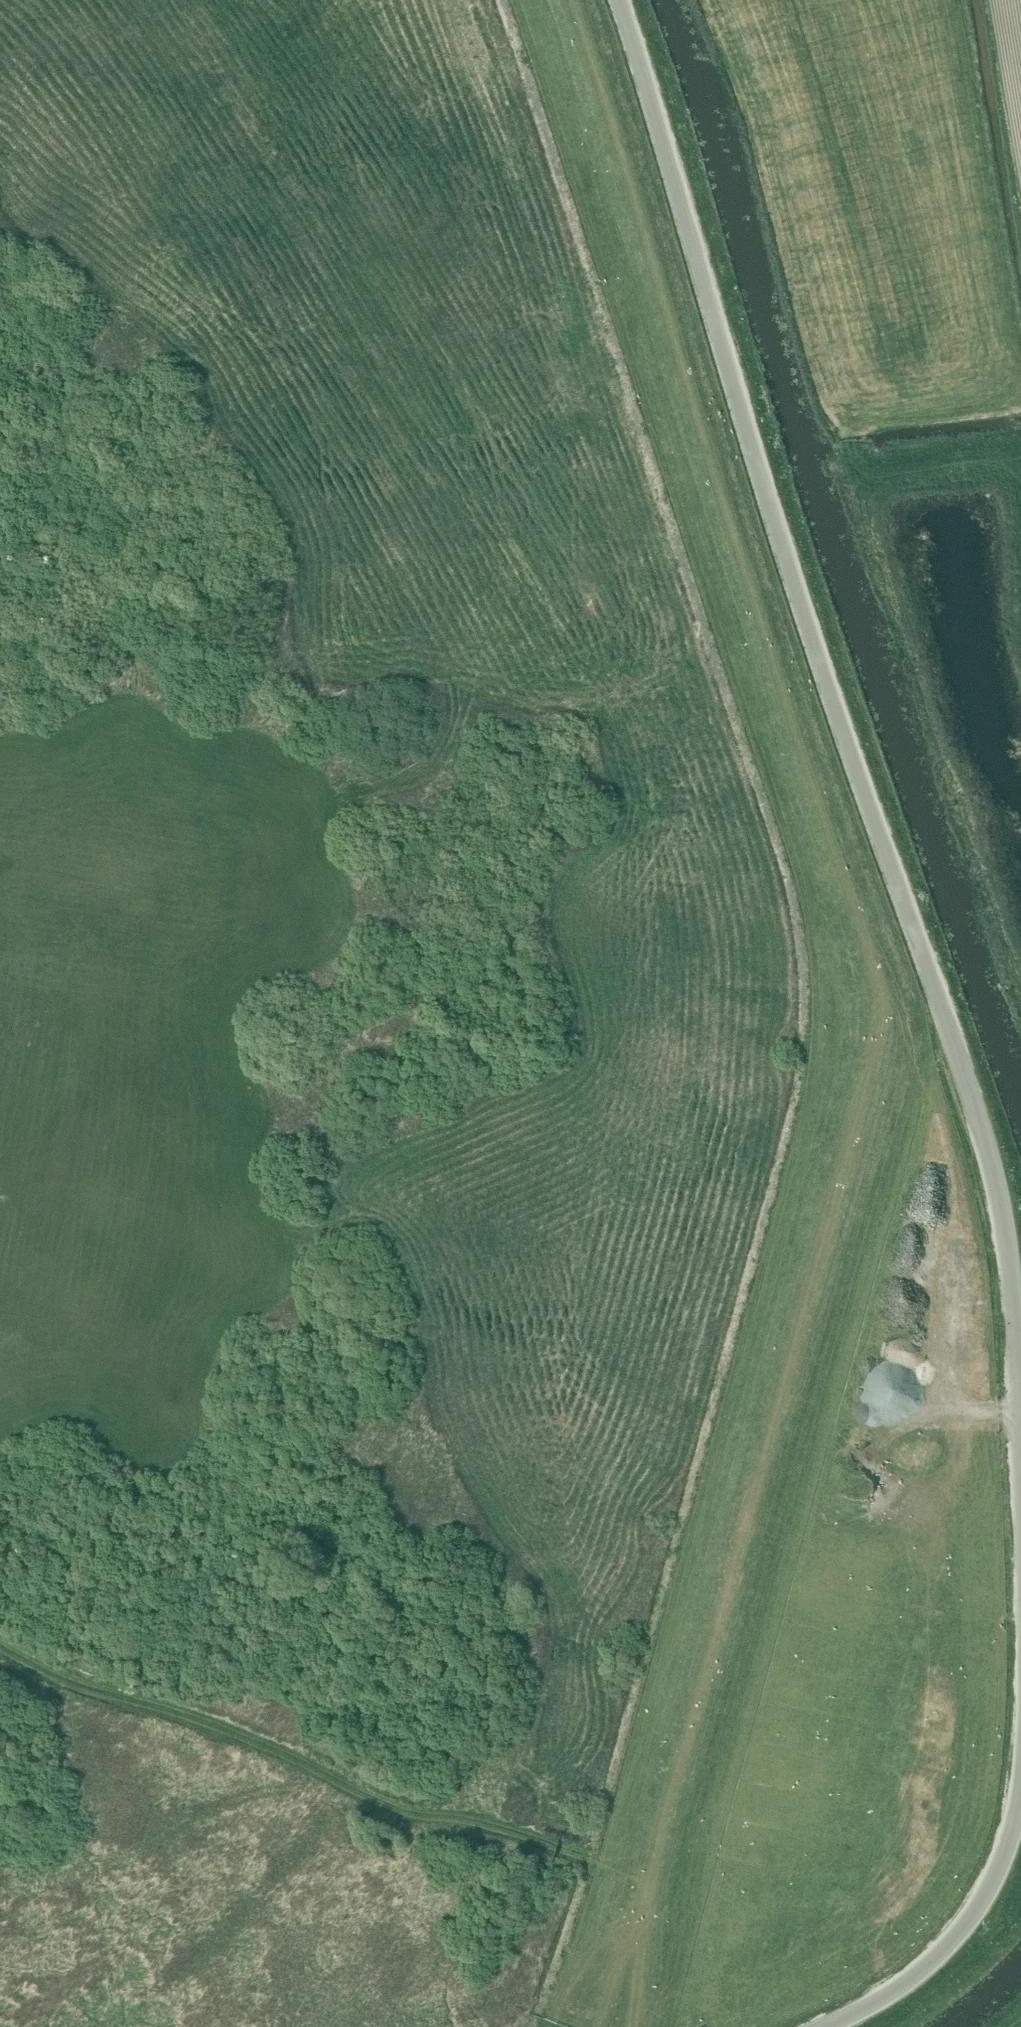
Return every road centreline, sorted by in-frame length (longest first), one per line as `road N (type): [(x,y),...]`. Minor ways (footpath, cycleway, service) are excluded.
road 1 (tertiary): [(1020,1427),(1010,1266),(990,1160),(800,606),(617,0)]
road 2 (tertiary): [(825,2026),(905,1983),(961,1929),(1002,1859),(1020,1787)]

